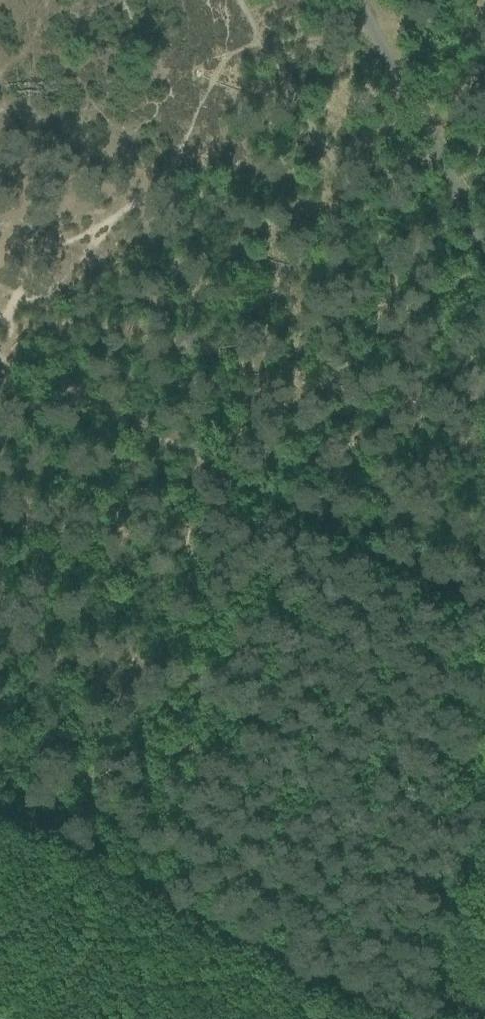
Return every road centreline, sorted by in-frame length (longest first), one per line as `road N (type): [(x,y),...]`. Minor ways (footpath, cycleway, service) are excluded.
road 1 (track): [(389,1018),(0,827)]
road 2 (track): [(484,240),(371,0)]

